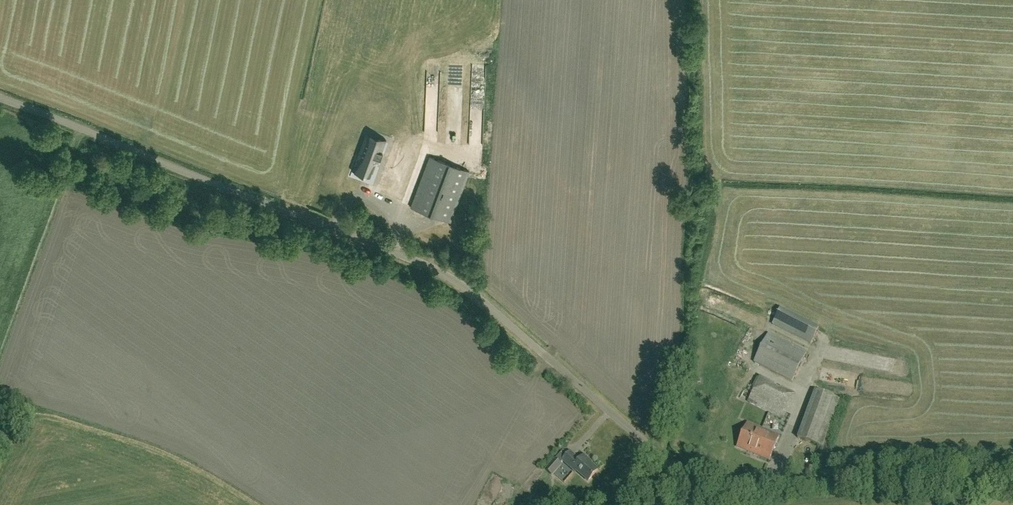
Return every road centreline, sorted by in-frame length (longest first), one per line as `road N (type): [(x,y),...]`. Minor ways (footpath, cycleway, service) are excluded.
road 1 (unclassified): [(970,482),(707,488),(440,270),(0,98)]

